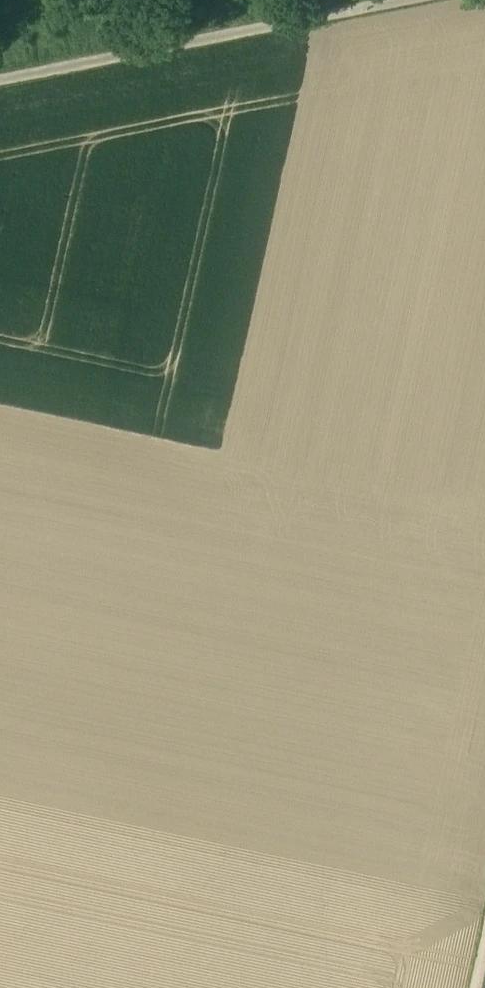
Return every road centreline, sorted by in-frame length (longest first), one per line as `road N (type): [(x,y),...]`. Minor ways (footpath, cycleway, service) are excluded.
road 1 (track): [(0,81),(398,0)]

